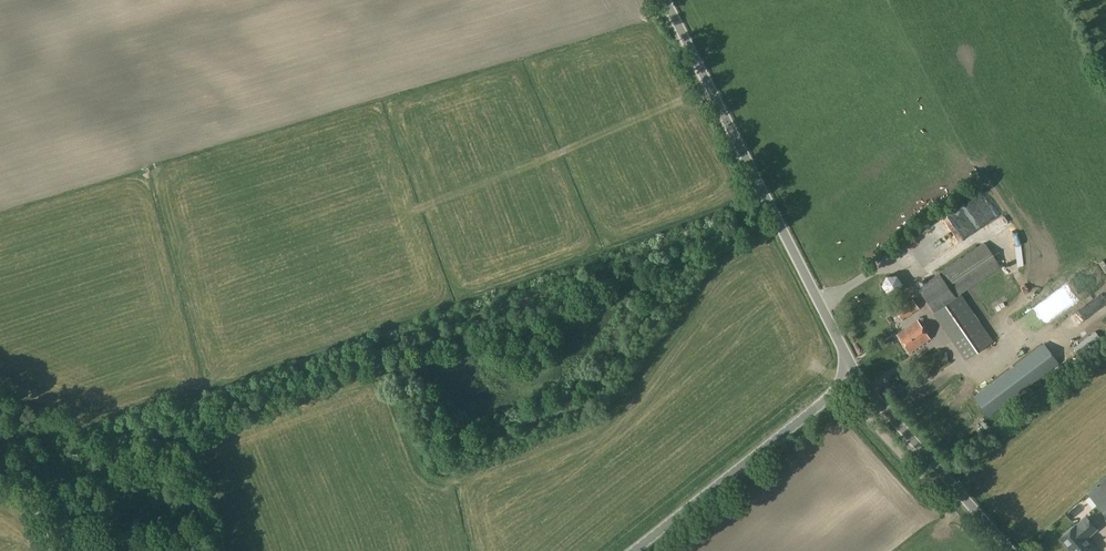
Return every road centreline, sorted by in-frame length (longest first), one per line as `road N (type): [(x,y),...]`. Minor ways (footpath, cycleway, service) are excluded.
road 1 (unclassified): [(855,372),(660,0)]
road 2 (unclassified): [(630,550),(855,372)]
road 3 (unclassified): [(1009,550),(855,372)]

